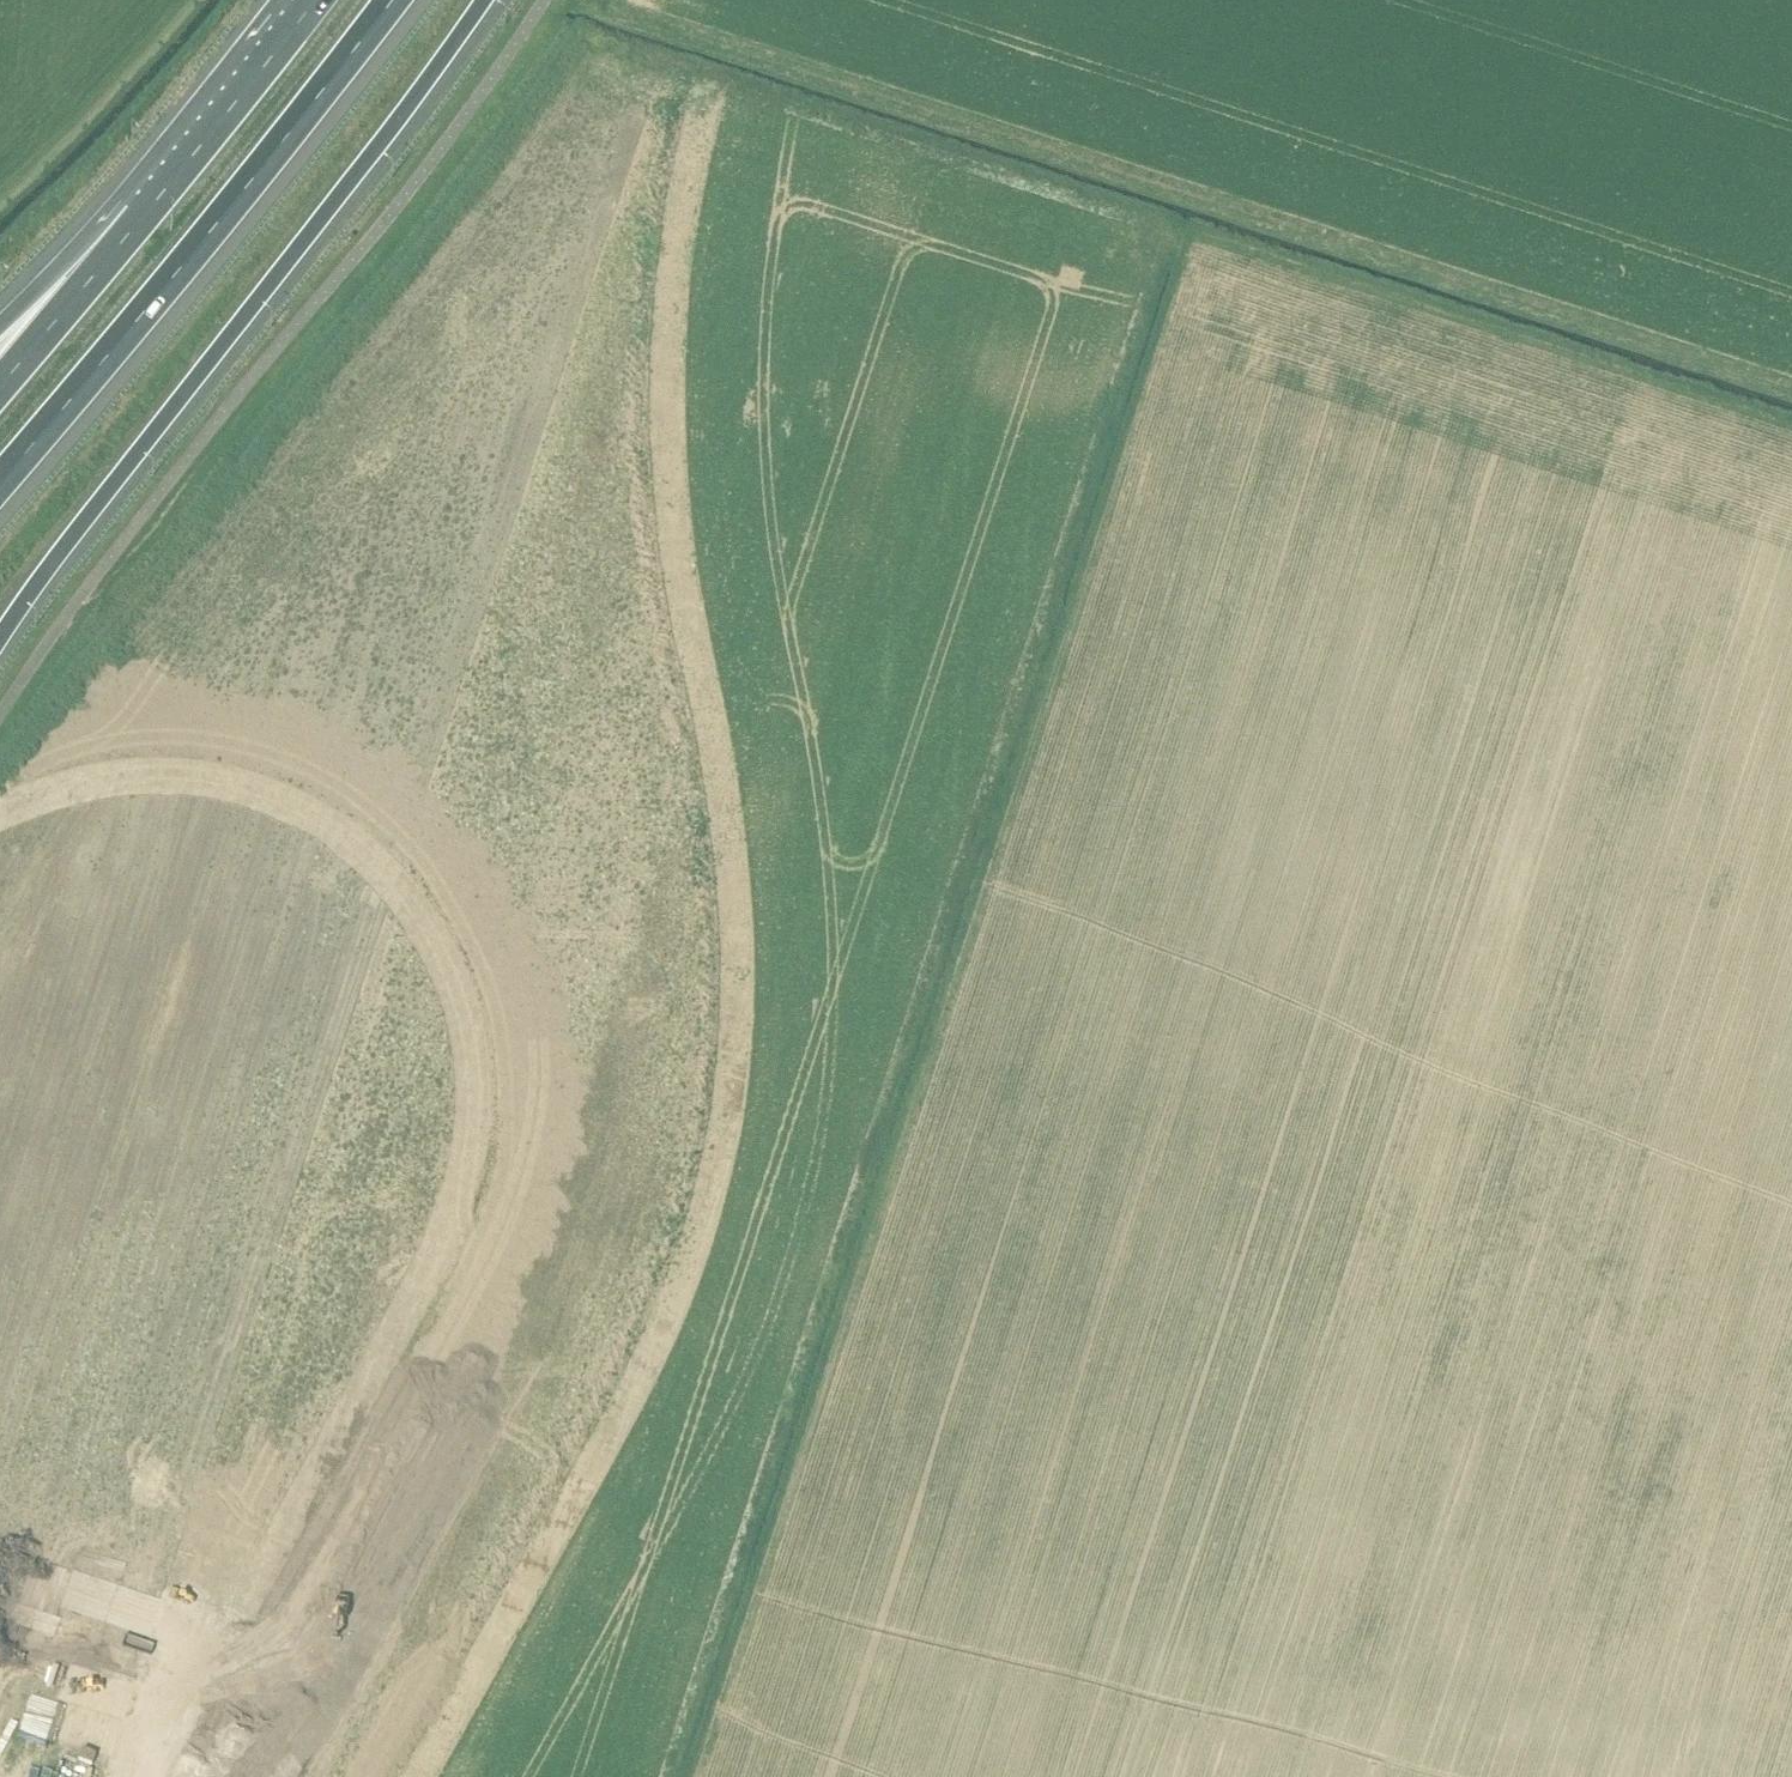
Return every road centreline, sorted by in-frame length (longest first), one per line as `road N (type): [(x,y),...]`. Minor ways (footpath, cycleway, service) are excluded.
road 1 (motorway): [(238,1776),(526,1310),(586,1141),(594,1029),(528,594),(510,345),(507,218),(538,0)]
road 2 (motorway): [(0,693),(140,677),(217,701),(308,751),(386,812),(468,927),(514,1037),(524,1140),(469,1290),(170,1776)]
road 3 (motorway): [(0,651),(477,0)]
road 4 (motorway): [(0,480),(390,0)]
road 5 (motorway): [(316,0),(143,215)]
road 6 (motorway): [(143,215),(0,383)]
road 7 (motorway): [(143,215),(0,330)]

